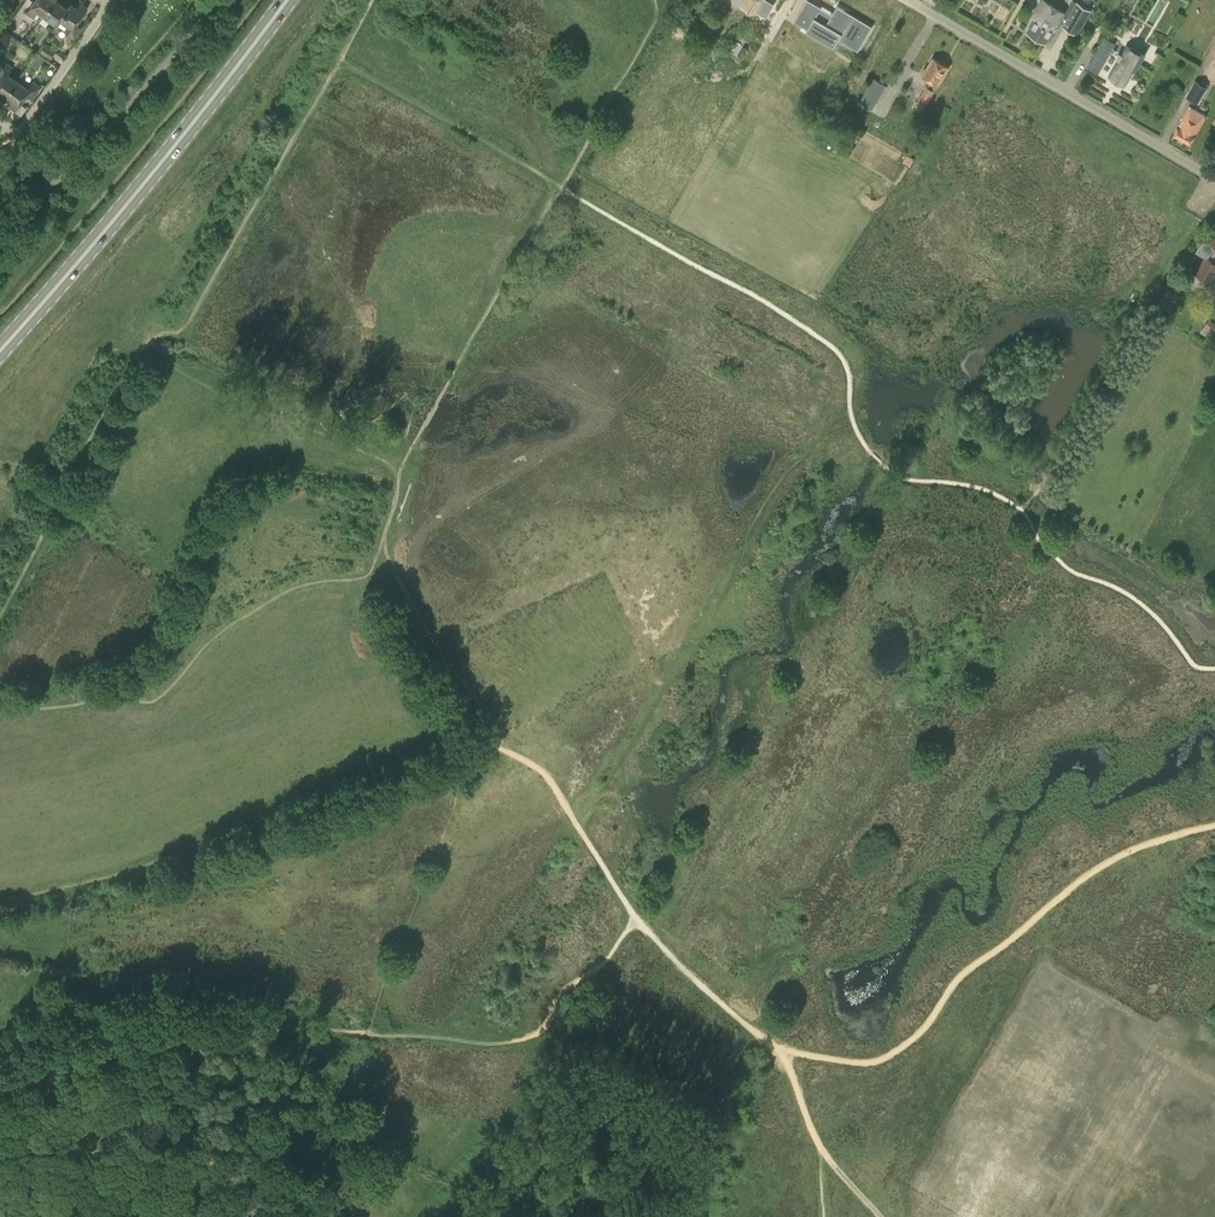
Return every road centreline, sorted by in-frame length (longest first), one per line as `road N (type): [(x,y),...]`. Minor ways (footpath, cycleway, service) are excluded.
road 1 (primary): [(287,0),(0,351)]
road 2 (track): [(763,1043),(666,960),(549,779),(508,742)]
road 3 (track): [(1025,513),(1214,190)]
road 4 (unclassified): [(1214,184),(906,0)]
road 5 (track): [(882,1216),(819,1156),(781,1051)]
road 6 (residential): [(6,132),(19,133),(105,0)]

